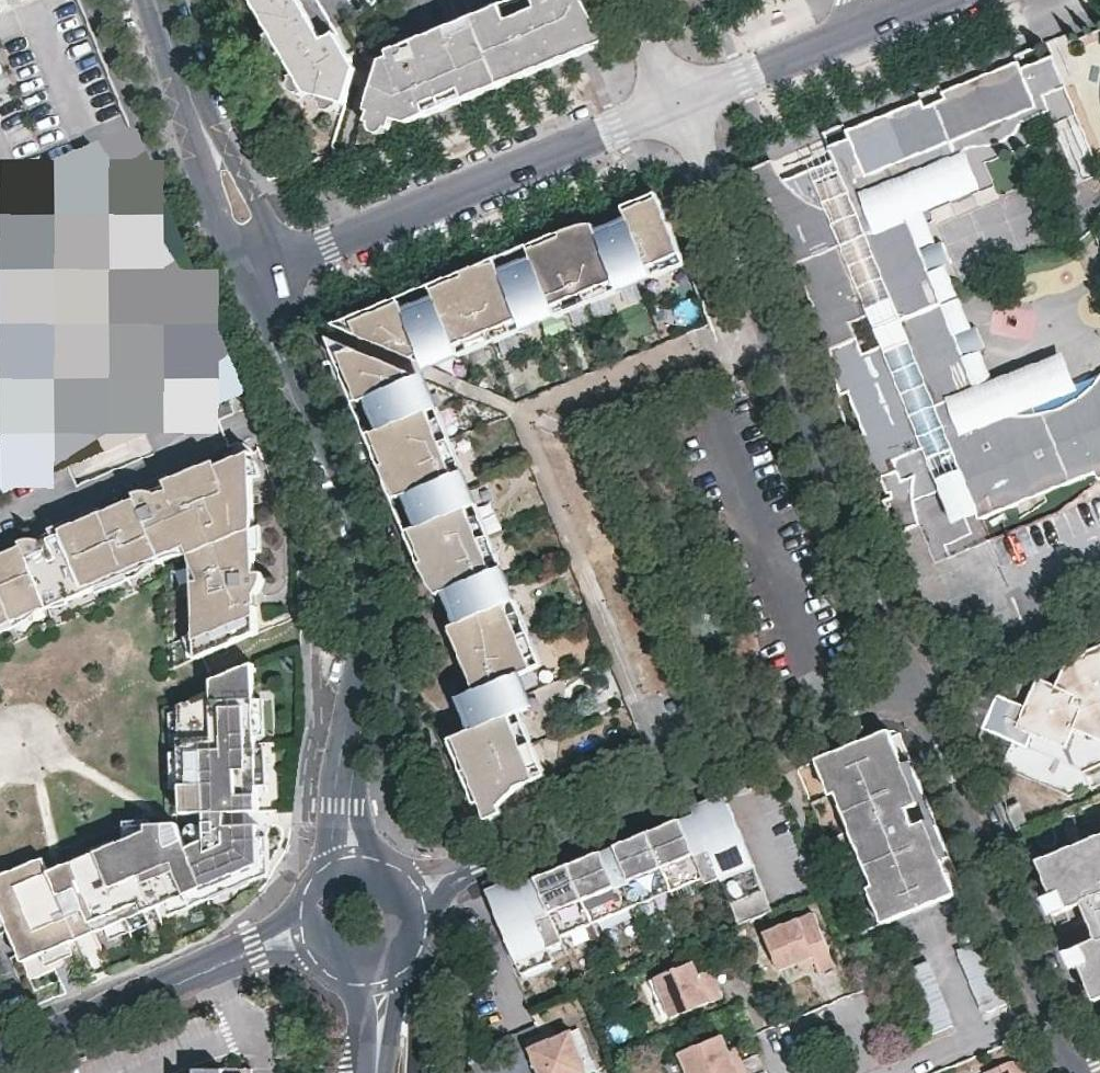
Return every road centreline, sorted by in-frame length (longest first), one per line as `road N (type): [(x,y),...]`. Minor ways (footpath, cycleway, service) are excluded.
road 1 (residential): [(678,104),(915,682)]
road 2 (residential): [(347,796),(373,654),(373,576),(366,528),(264,267)]
road 3 (residential): [(463,866),(915,682)]
road 4 (residential): [(264,267),(678,104)]
road 5 (residential): [(915,682),(1051,1005)]
road 6 (residential): [(264,267),(158,0)]
road 7 (residential): [(255,948),(0,1051)]
road 8 (residential): [(915,682),(1099,609)]
road 9 (residential): [(678,104),(851,32)]
road 10 (residential): [(1051,1005),(881,1072)]
road 11 (residential): [(790,1072),(782,1053),(848,1026),(867,1072)]
road 12 (primary): [(413,1072),(408,950)]

